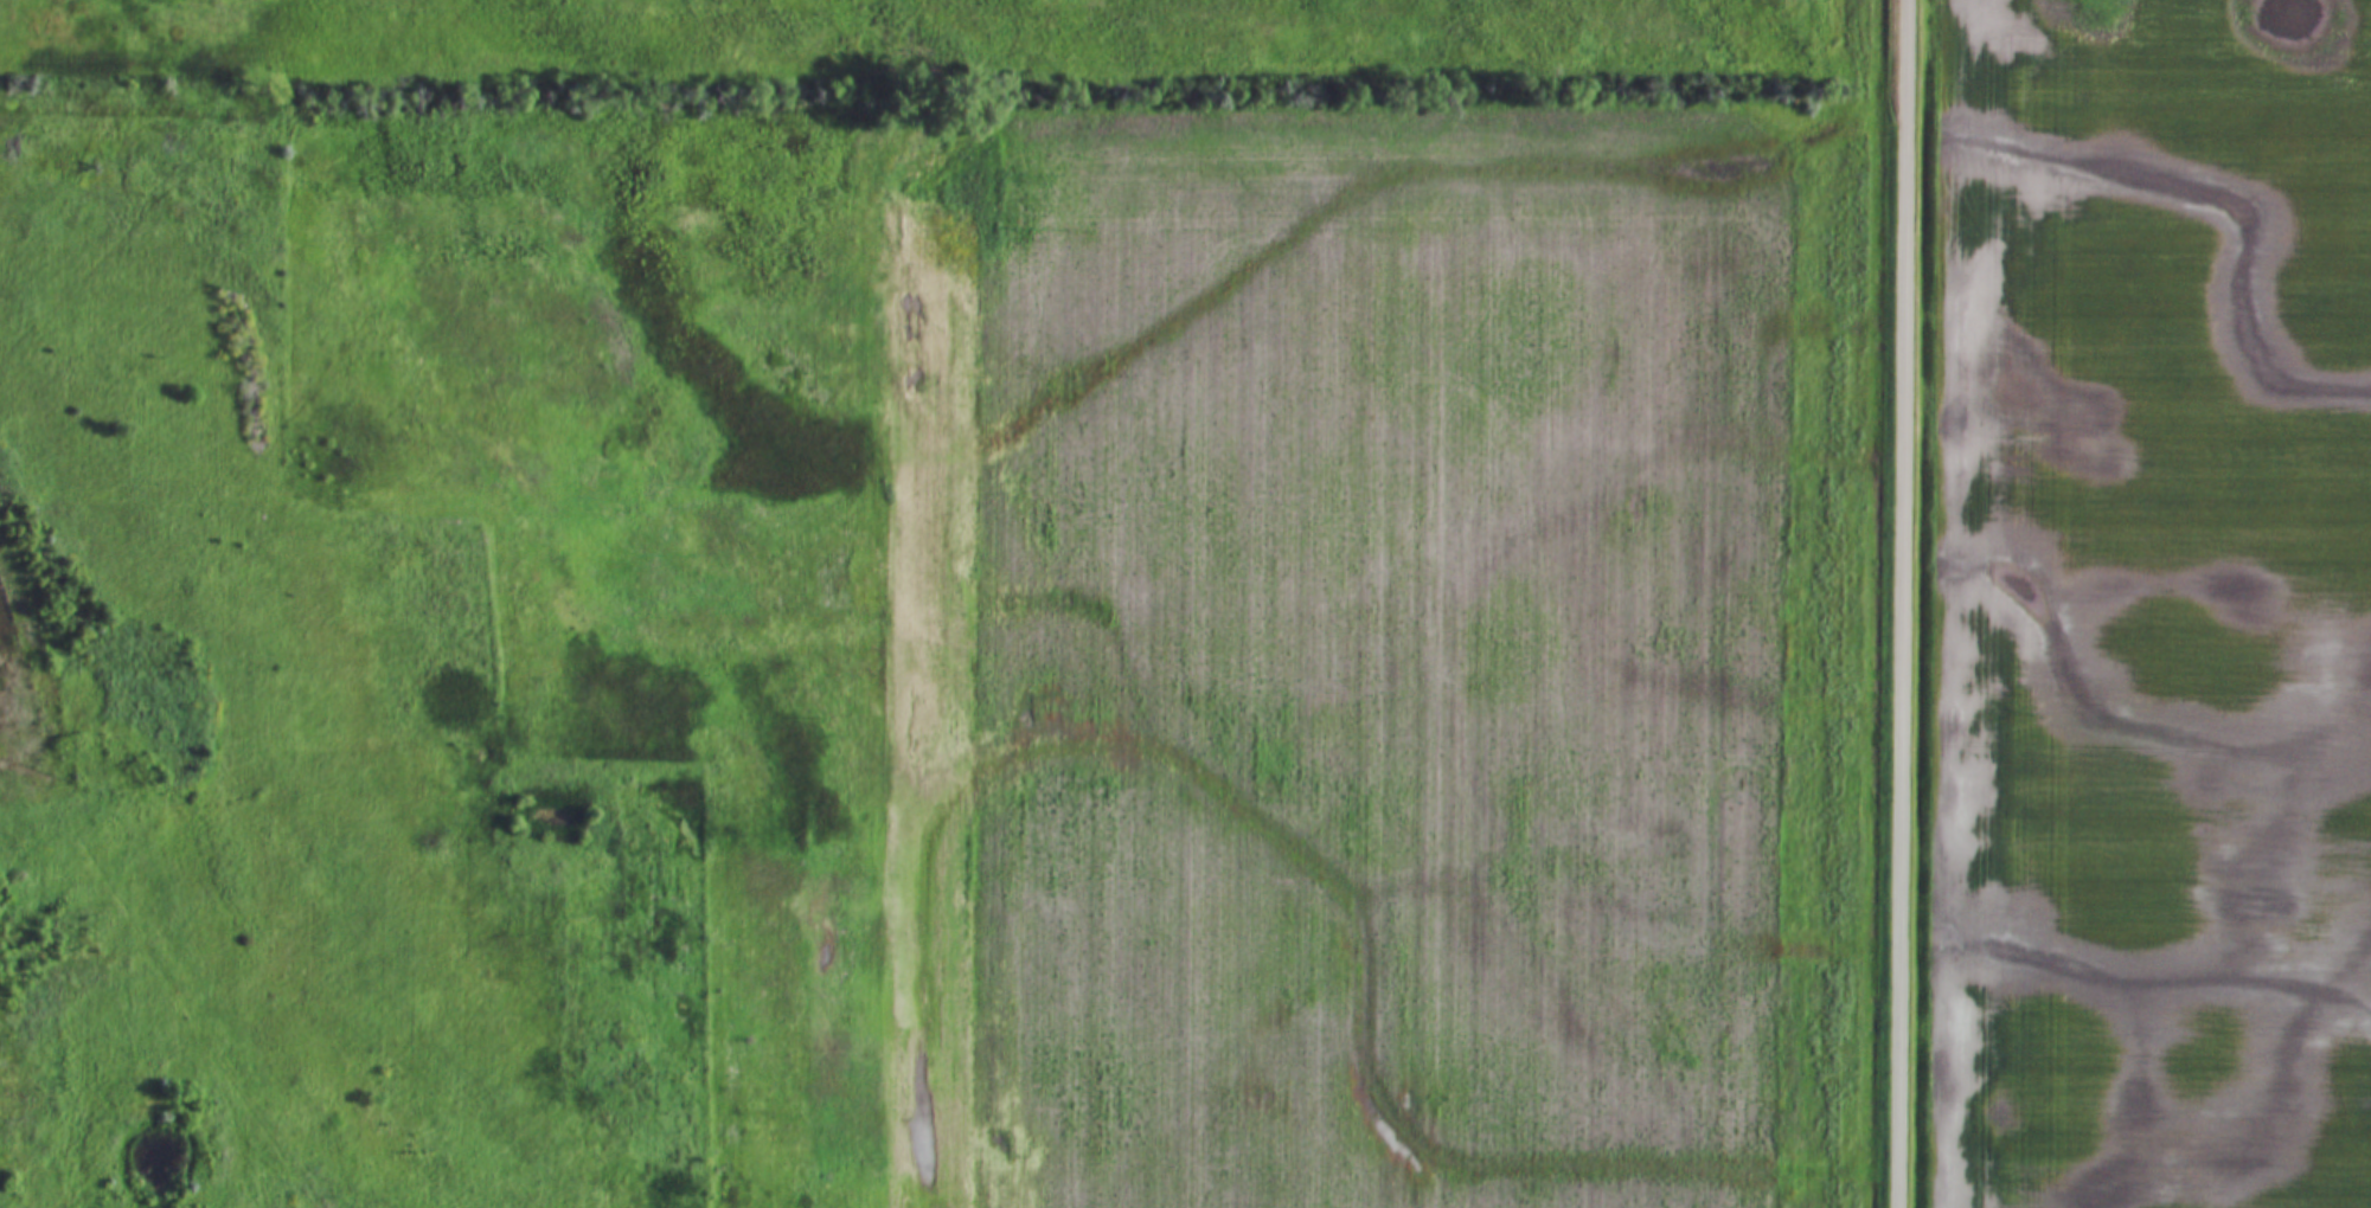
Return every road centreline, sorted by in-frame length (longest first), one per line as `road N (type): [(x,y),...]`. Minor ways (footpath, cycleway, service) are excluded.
road 1 (residential): [(1906,1207),(1912,0)]

